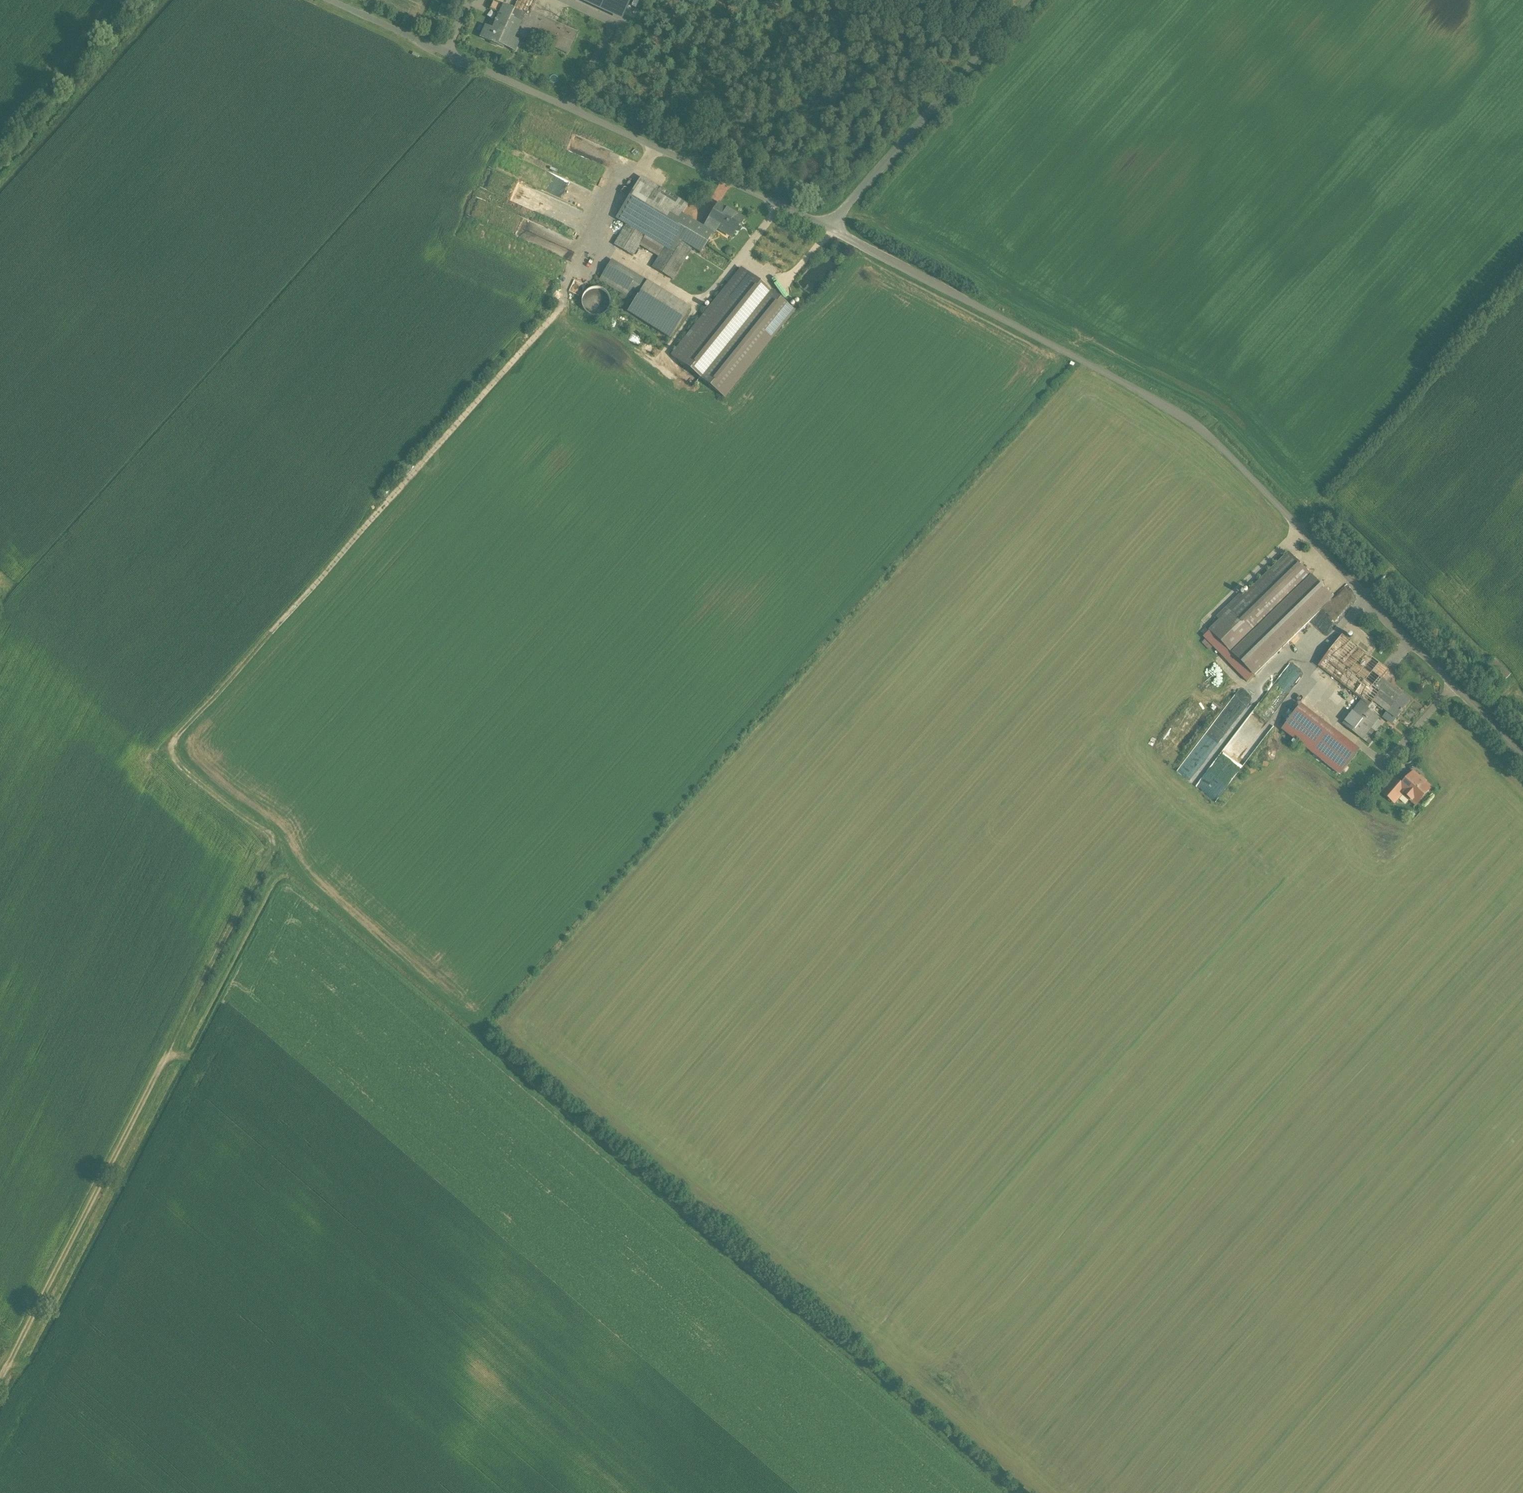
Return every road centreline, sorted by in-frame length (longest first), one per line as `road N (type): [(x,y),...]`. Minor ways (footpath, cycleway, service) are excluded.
road 1 (unclassified): [(829,229),(1138,384),(1217,436),(1522,758)]
road 2 (track): [(0,1377),(271,853)]
road 3 (unclassified): [(333,0),(829,229)]
road 4 (track): [(271,632),(552,318),(566,287)]
road 5 (track): [(271,632),(175,739),(171,753),(192,778),(270,834),(271,853)]
road 6 (unclassified): [(829,229),(1031,0)]

